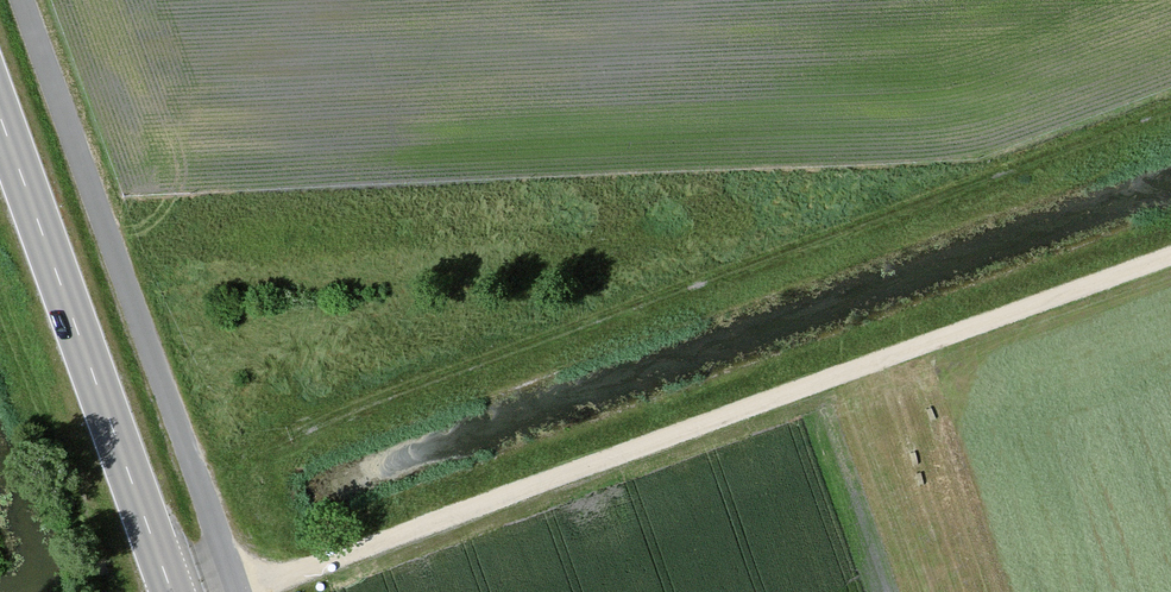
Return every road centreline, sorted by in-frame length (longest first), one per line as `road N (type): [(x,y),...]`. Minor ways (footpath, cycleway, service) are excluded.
road 1 (track): [(1170,111),(195,468),(23,0)]
road 2 (track): [(1170,256),(242,591)]
road 3 (primary): [(172,591),(0,117)]
road 4 (unclassified): [(195,468),(234,591)]

